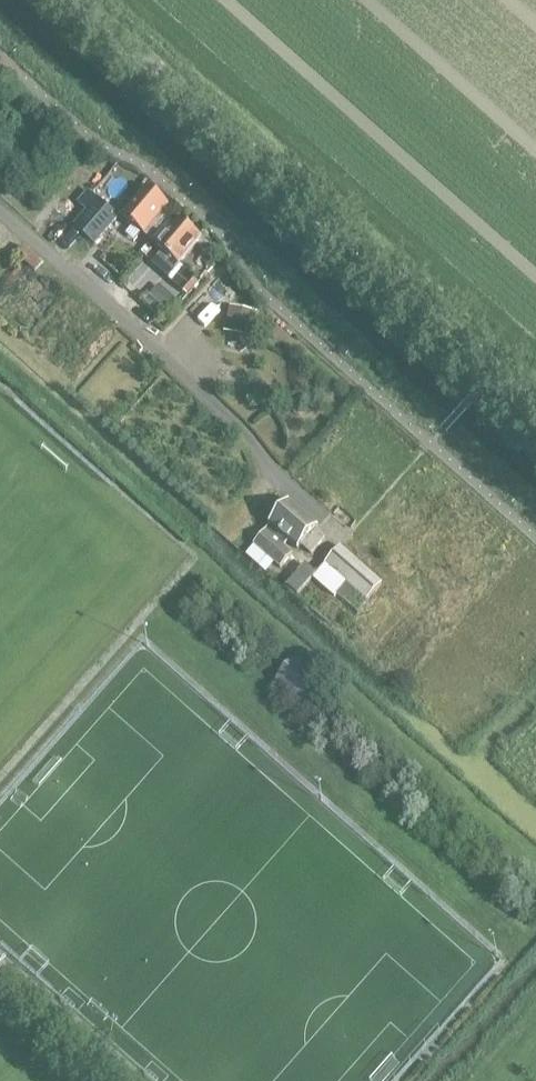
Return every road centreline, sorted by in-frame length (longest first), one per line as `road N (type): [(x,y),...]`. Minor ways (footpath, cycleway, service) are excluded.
road 1 (tertiary): [(535,407),(79,0)]

